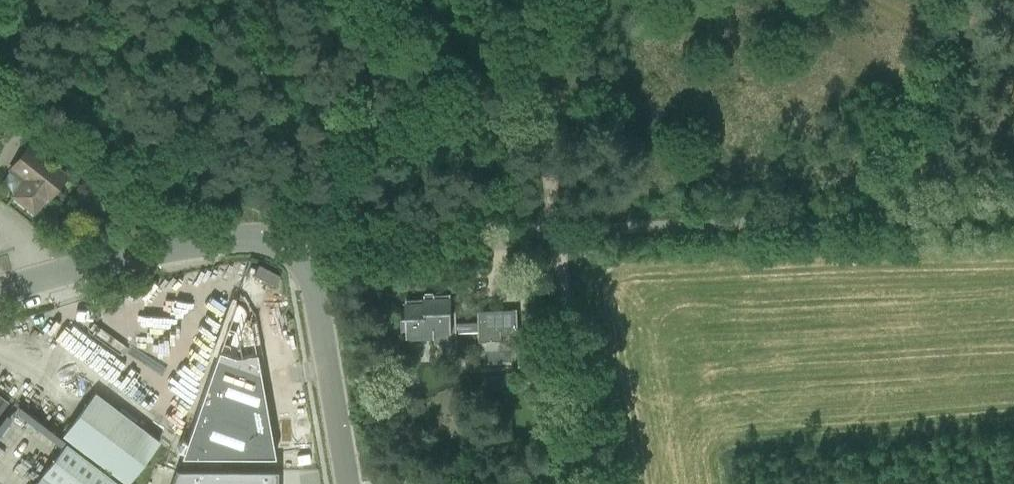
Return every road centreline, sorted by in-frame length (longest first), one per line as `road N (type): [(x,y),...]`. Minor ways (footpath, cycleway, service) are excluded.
road 1 (unclassified): [(299,261),(331,238),(1013,215)]
road 2 (unclassified): [(0,292),(72,269),(228,243),(271,243),(299,261)]
road 3 (track): [(598,483),(565,231)]
road 4 (track): [(527,0),(565,231)]
road 5 (unclassified): [(344,483),(314,282),(299,261)]

